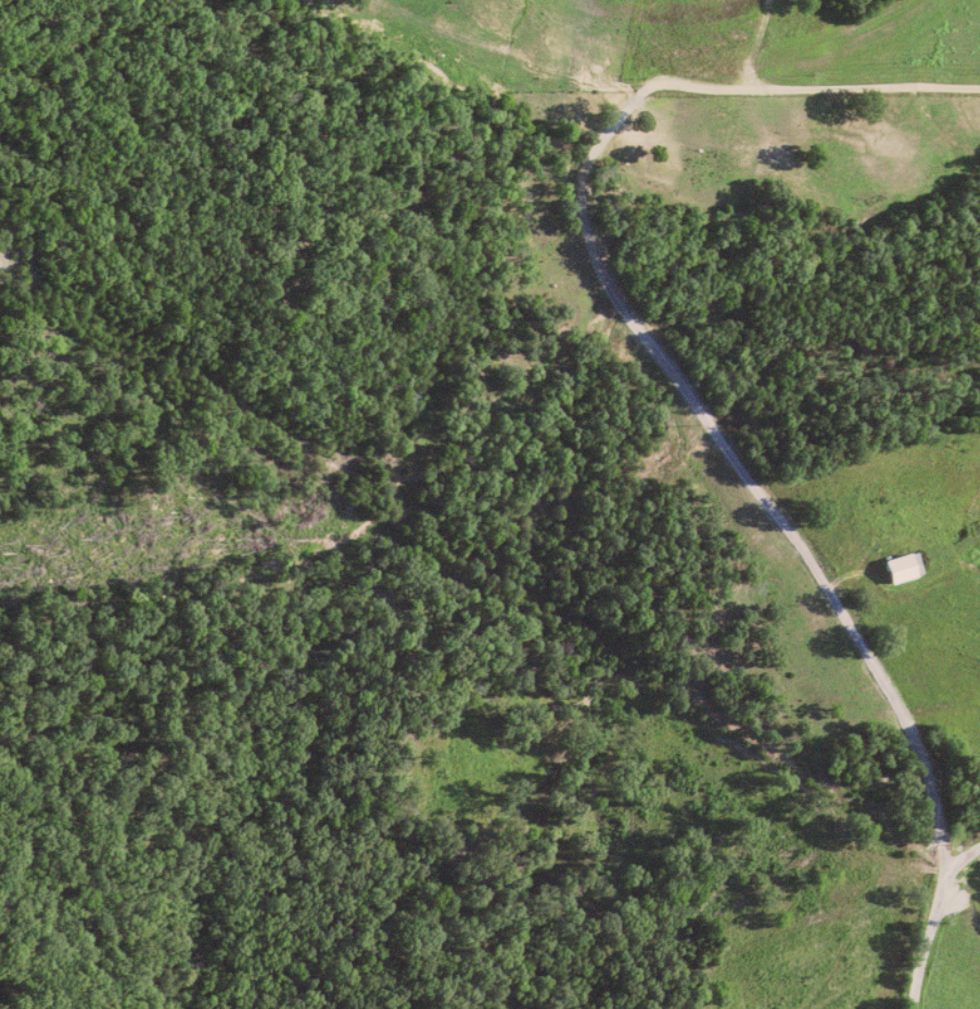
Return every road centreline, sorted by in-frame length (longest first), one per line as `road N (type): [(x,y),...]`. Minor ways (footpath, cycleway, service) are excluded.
road 1 (residential): [(979,850),(948,865),(914,1008)]

